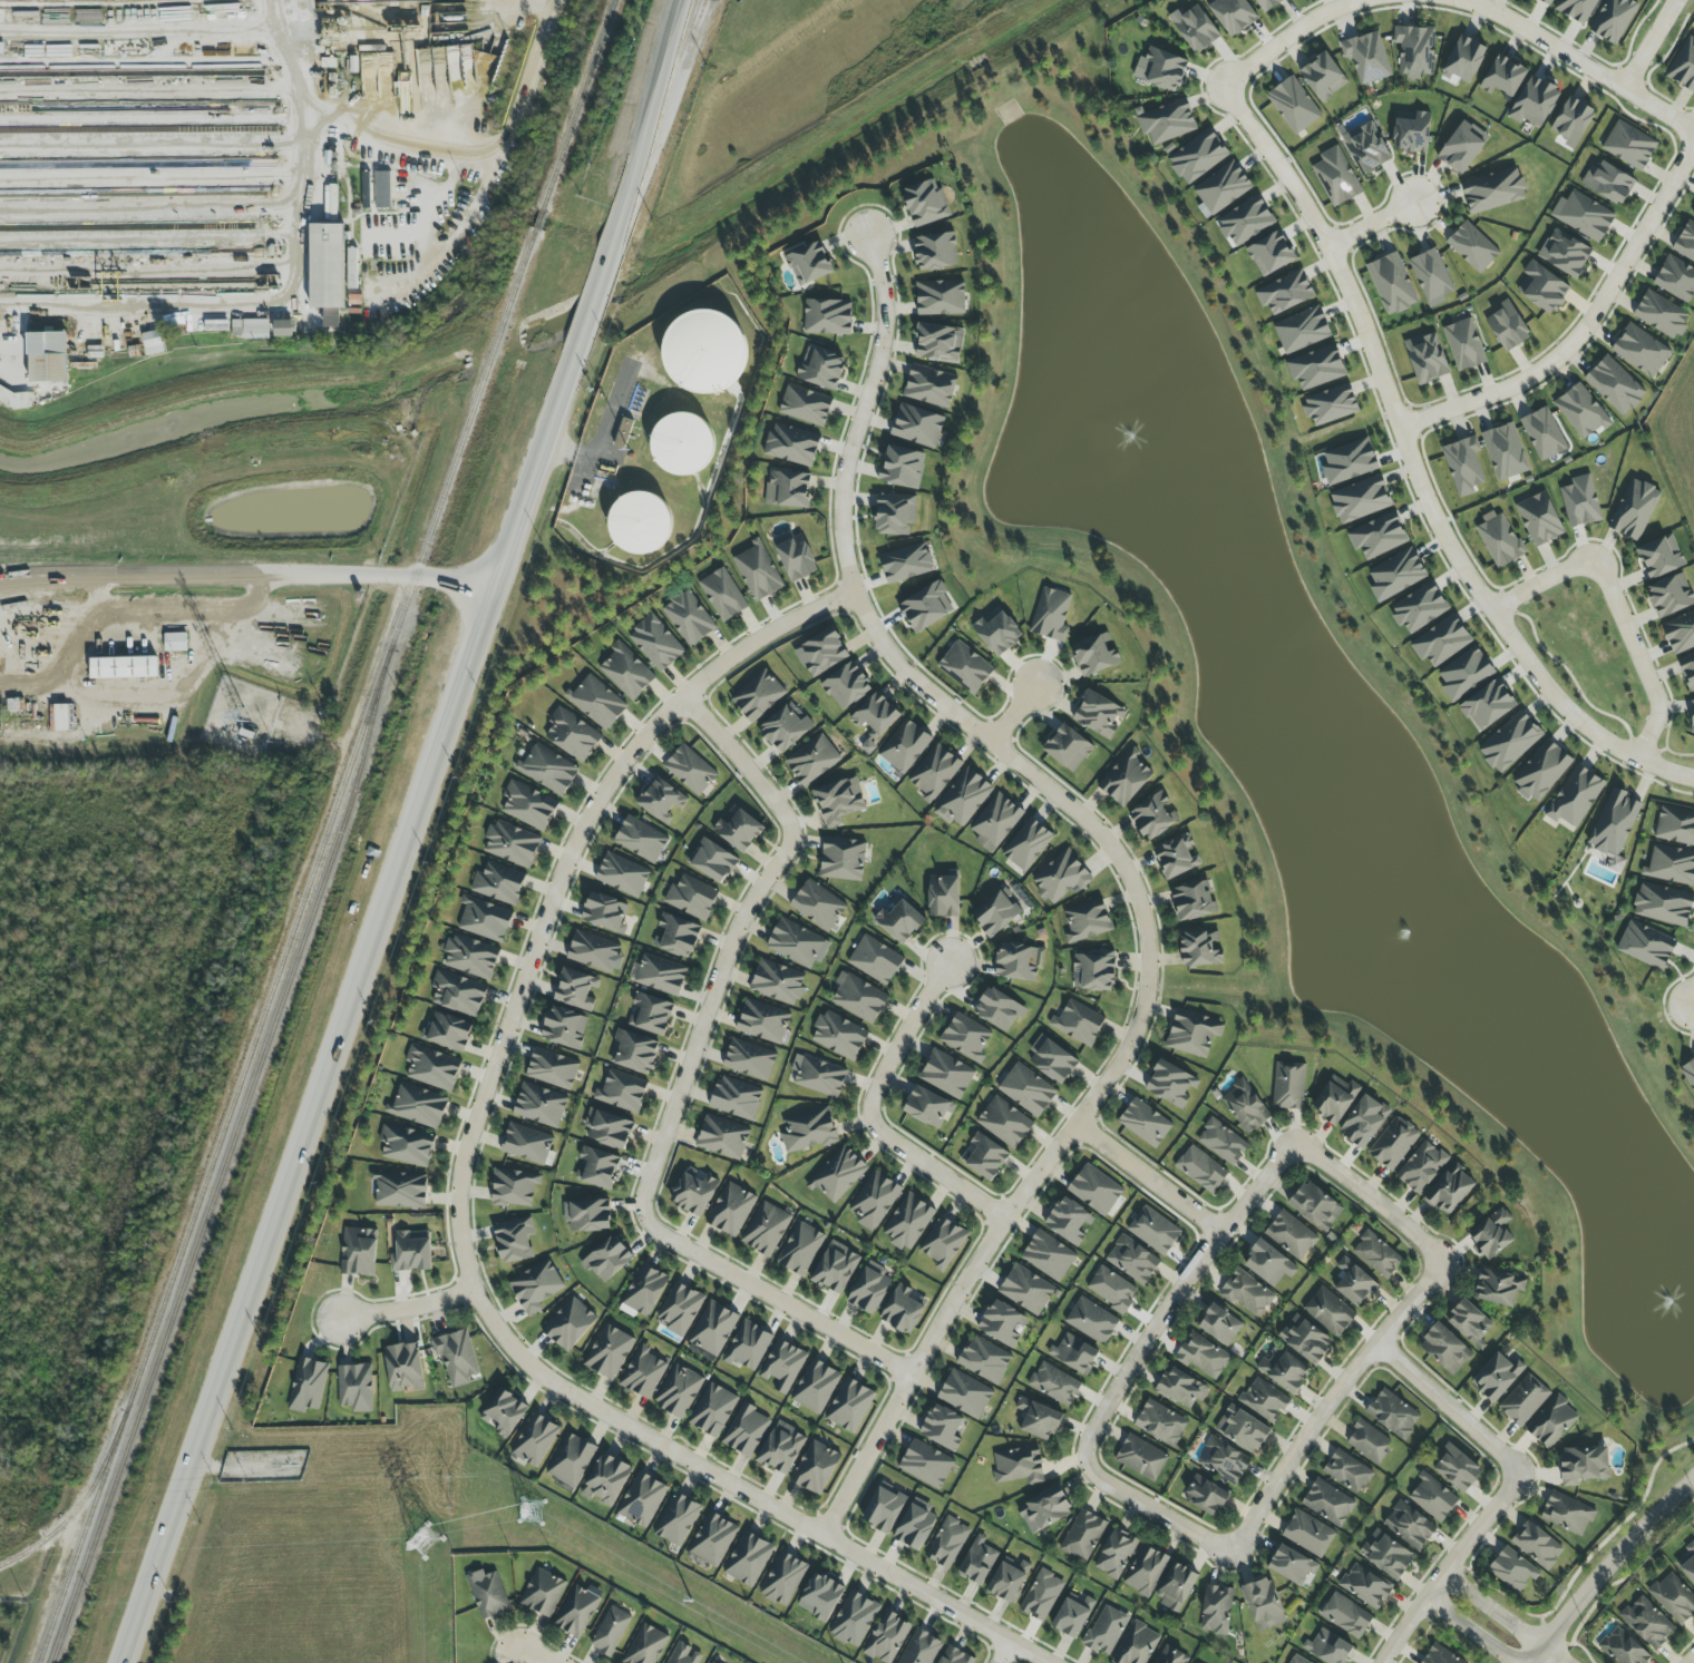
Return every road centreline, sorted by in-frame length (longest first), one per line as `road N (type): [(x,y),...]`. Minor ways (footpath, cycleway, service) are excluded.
road 1 (residential): [(824,1538),(1002,1221),(1075,1127),(1133,1034),(1148,978),(1145,926),(1116,852),(902,669),(855,595),(845,521),(856,452),(895,323),(875,238)]
road 2 (primary): [(123,1662),(580,341)]
road 3 (residential): [(824,1538),(532,1366),(475,1291),(458,1203),(469,1136),(568,859),(613,779),(718,667),(855,595)]
road 4 (residential): [(917,1372),(669,1235),(650,1215),(645,1191),(748,911),(791,839),(783,812),(684,696)]
road 5 (residential): [(1221,88),(1330,245),(1438,524),(1526,662),(1594,733),(1639,761),(1693,779)]
road 6 (residential): [(0,578),(413,576),(496,585)]
road 7 (residential): [(1403,425),(1516,388),(1558,360),(1585,331),(1693,148)]
road 8 (residential): [(1082,1463),(1138,1349),(1218,1233),(1294,1146)]
road 9 (residential): [(556,0),(504,166),(422,277),(368,311)]
road 10 (residential): [(1442,1262),(1324,1408),(1226,1554)]
road 11 (residential): [(951,967),(880,1075),(877,1129),(1002,1221)]
road 12 (residential): [(1639,761),(1658,704),(1603,575),(1573,568),(1492,613)]
road 13 (primary): [(597,284),(696,0)]
road 14 (residential): [(1458,0),(1520,25),(1693,130)]
road 15 (residential): [(1043,1662),(824,1538)]
road 16 (tertiary): [(1529,1662),(1596,1578),(1693,1477)]
road 17 (residential): [(1519,1477),(1380,1662)]
road 18 (residential): [(1377,1343),(1519,1477)]
road 19 (residential): [(1294,1146),(1442,1262)]
road 20 (residential): [(1218,1233),(1075,1127)]
road 21 (residential): [(1221,88),(1318,18),(1371,0)]
road 22 (residential): [(1226,1554),(1089,1477),(1082,1463)]
road 23 (residential): [(1567,1662),(1444,1572)]
road 24 (residential): [(340,1323),(475,1291)]

